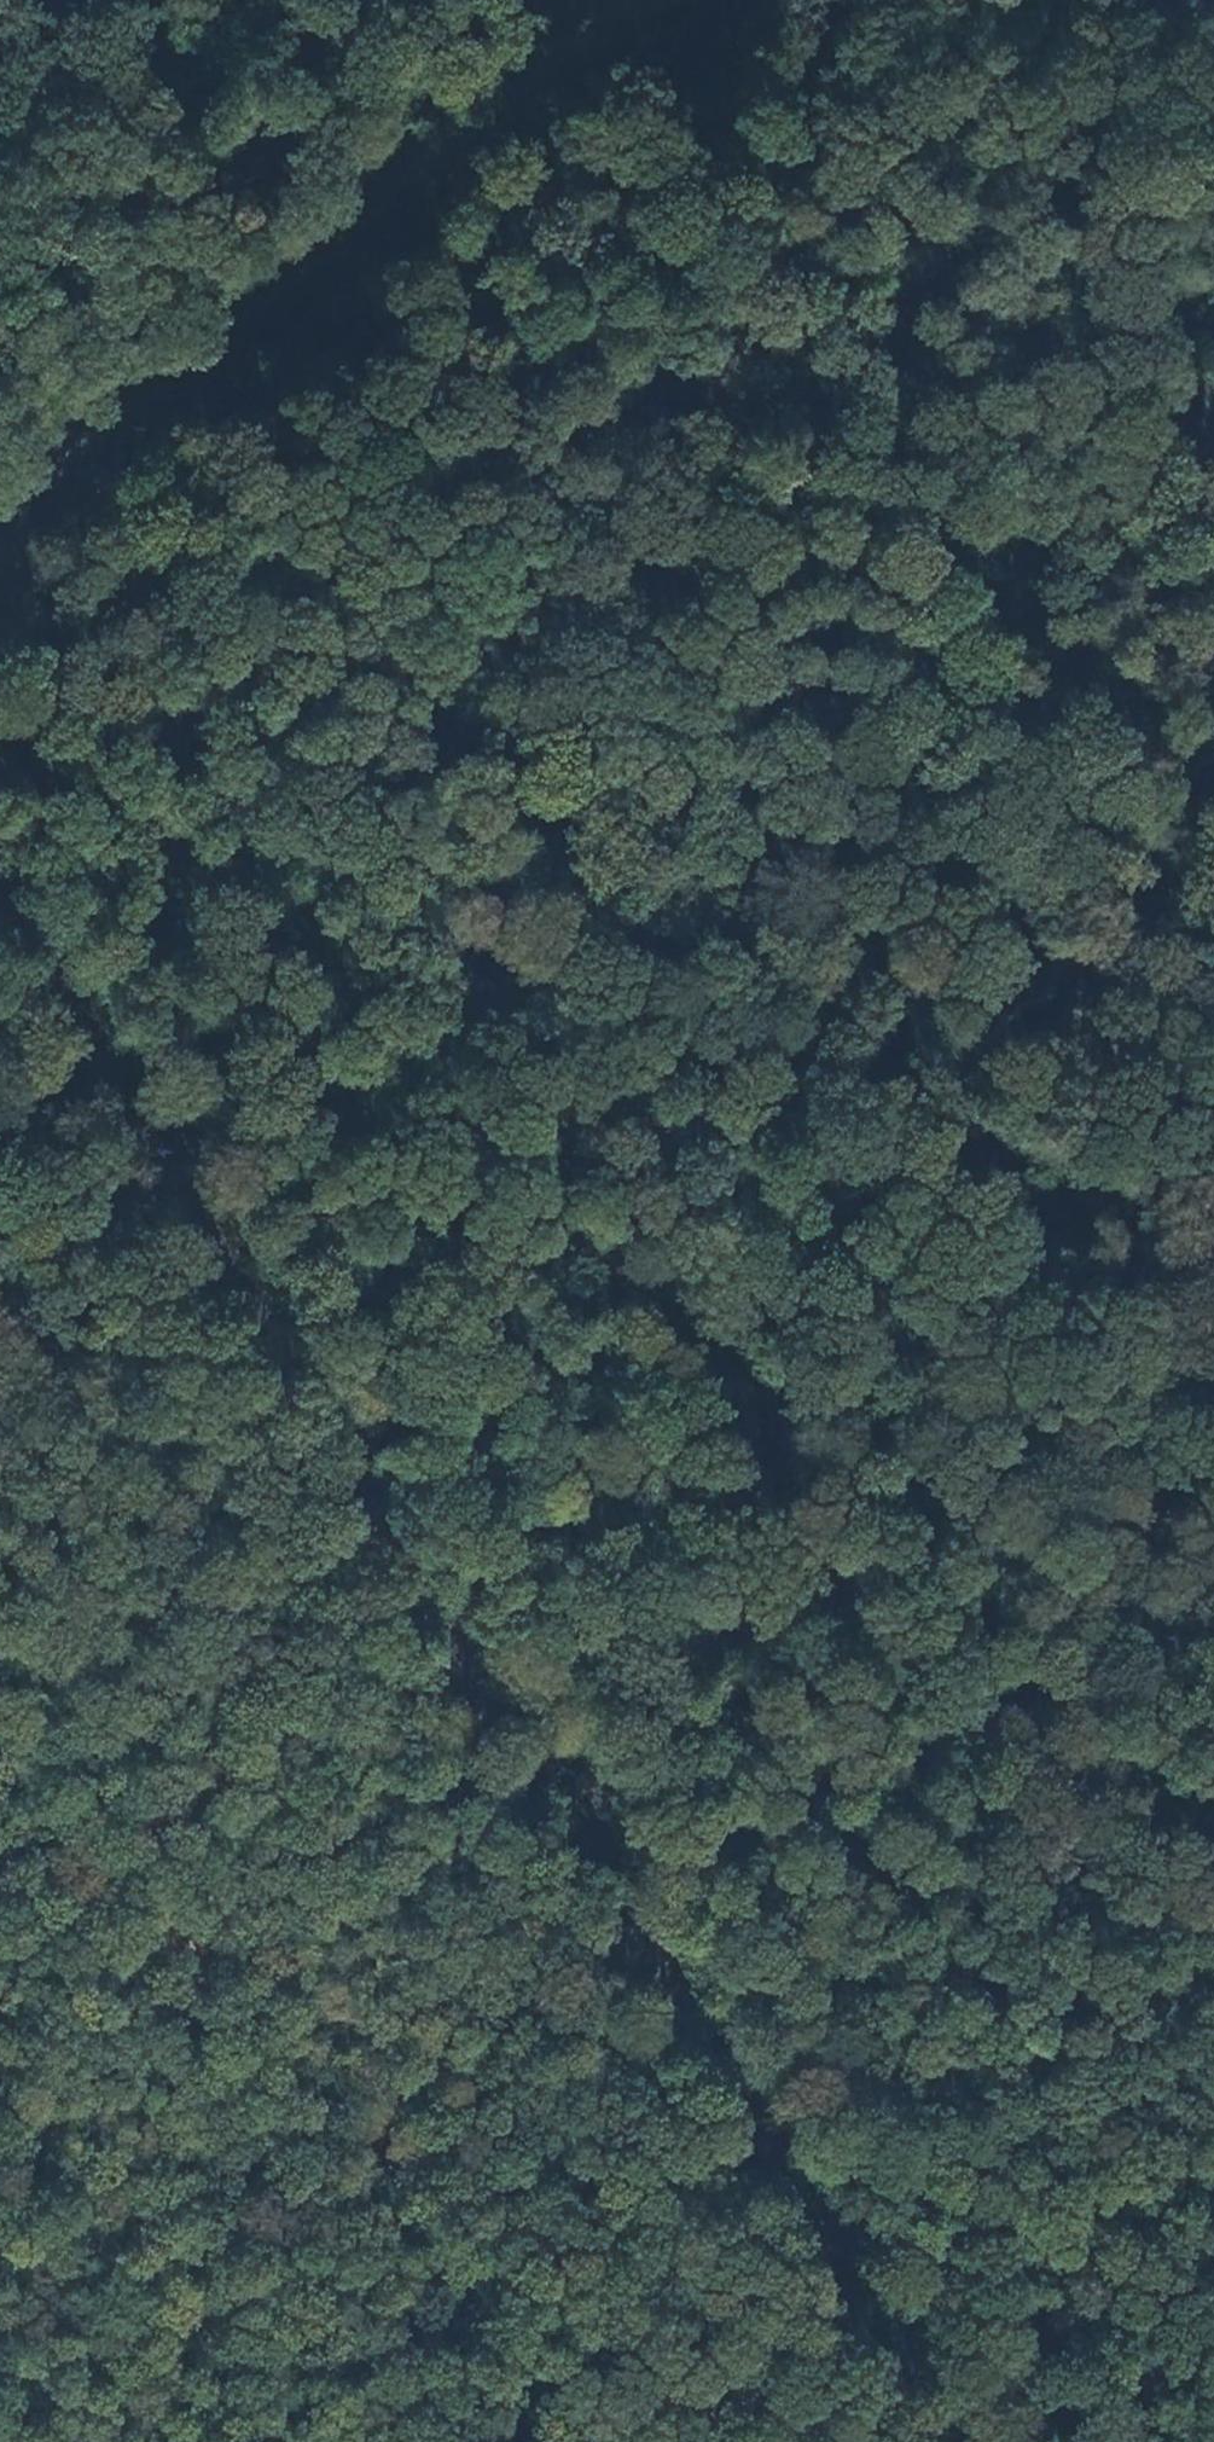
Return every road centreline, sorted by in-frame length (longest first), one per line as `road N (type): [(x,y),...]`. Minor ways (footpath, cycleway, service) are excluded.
road 1 (track): [(953,2441),(0,871)]
road 2 (track): [(624,0),(0,512)]

